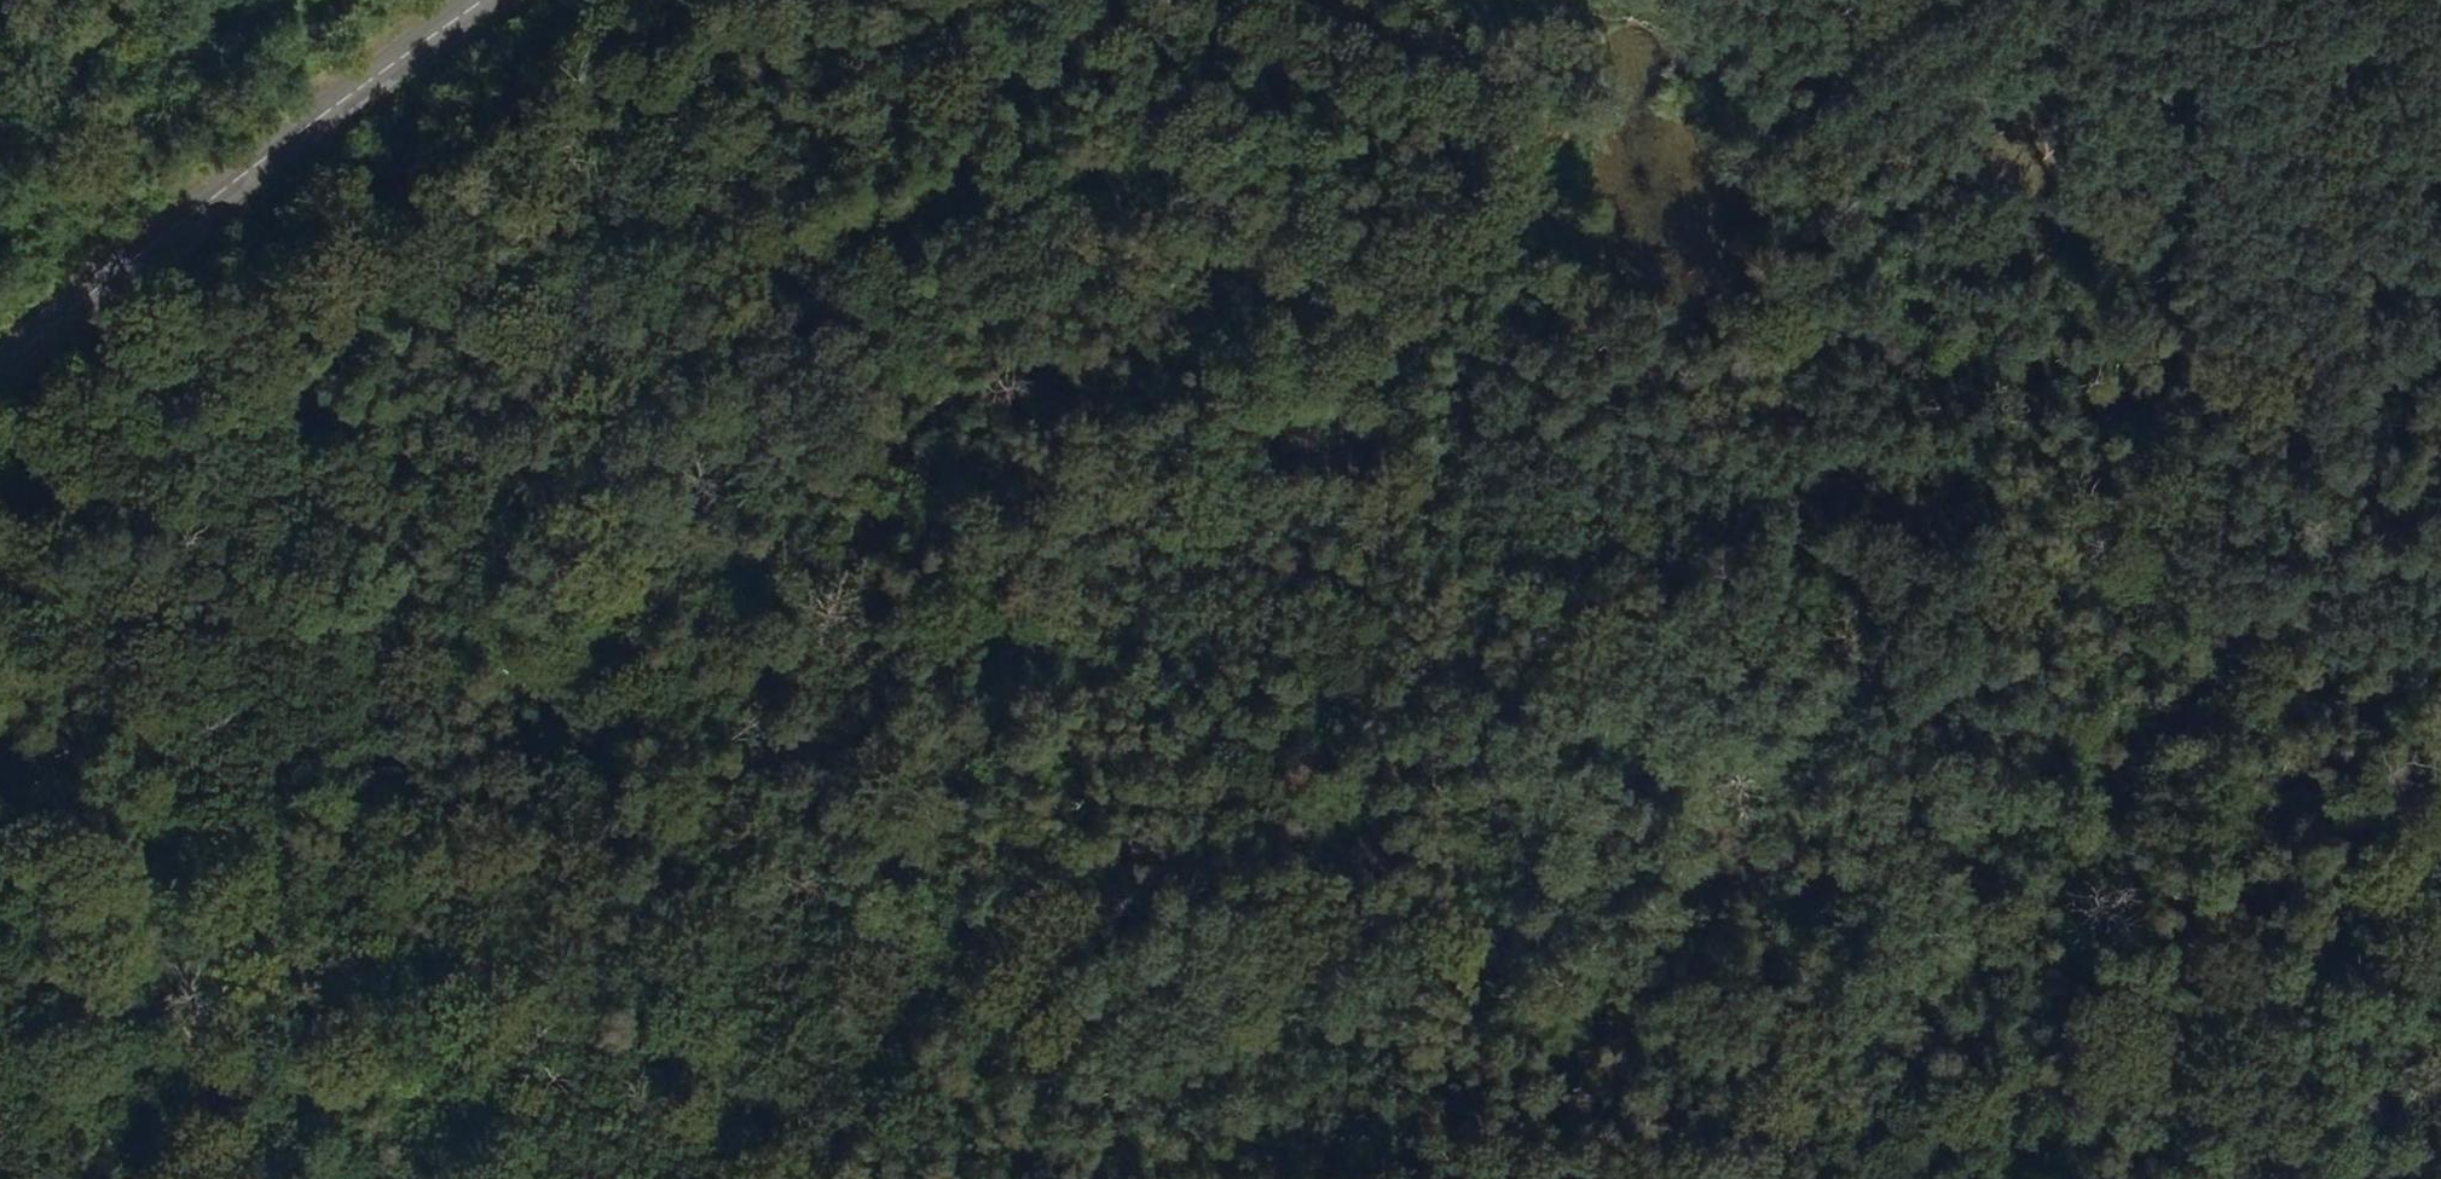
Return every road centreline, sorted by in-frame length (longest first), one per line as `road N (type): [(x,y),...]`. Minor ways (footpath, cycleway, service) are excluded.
road 1 (track): [(592,1178),(0,754)]
road 2 (tertiary): [(473,0),(346,85),(0,345)]

